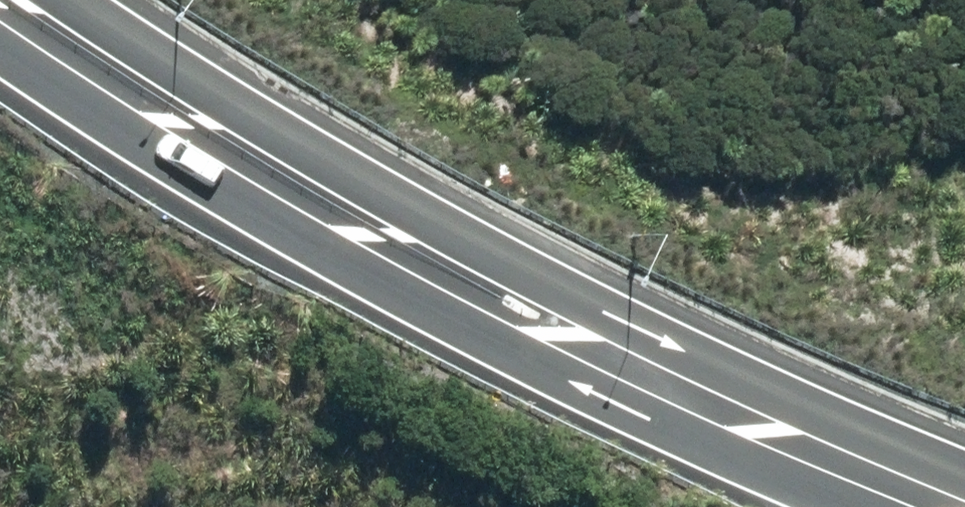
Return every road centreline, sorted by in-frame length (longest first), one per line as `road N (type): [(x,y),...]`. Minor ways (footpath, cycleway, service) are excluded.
road 1 (primary): [(64,0),(118,41),(488,250),(936,460),(964,481)]
road 2 (primary): [(849,506),(622,413),(455,328),(0,48)]

